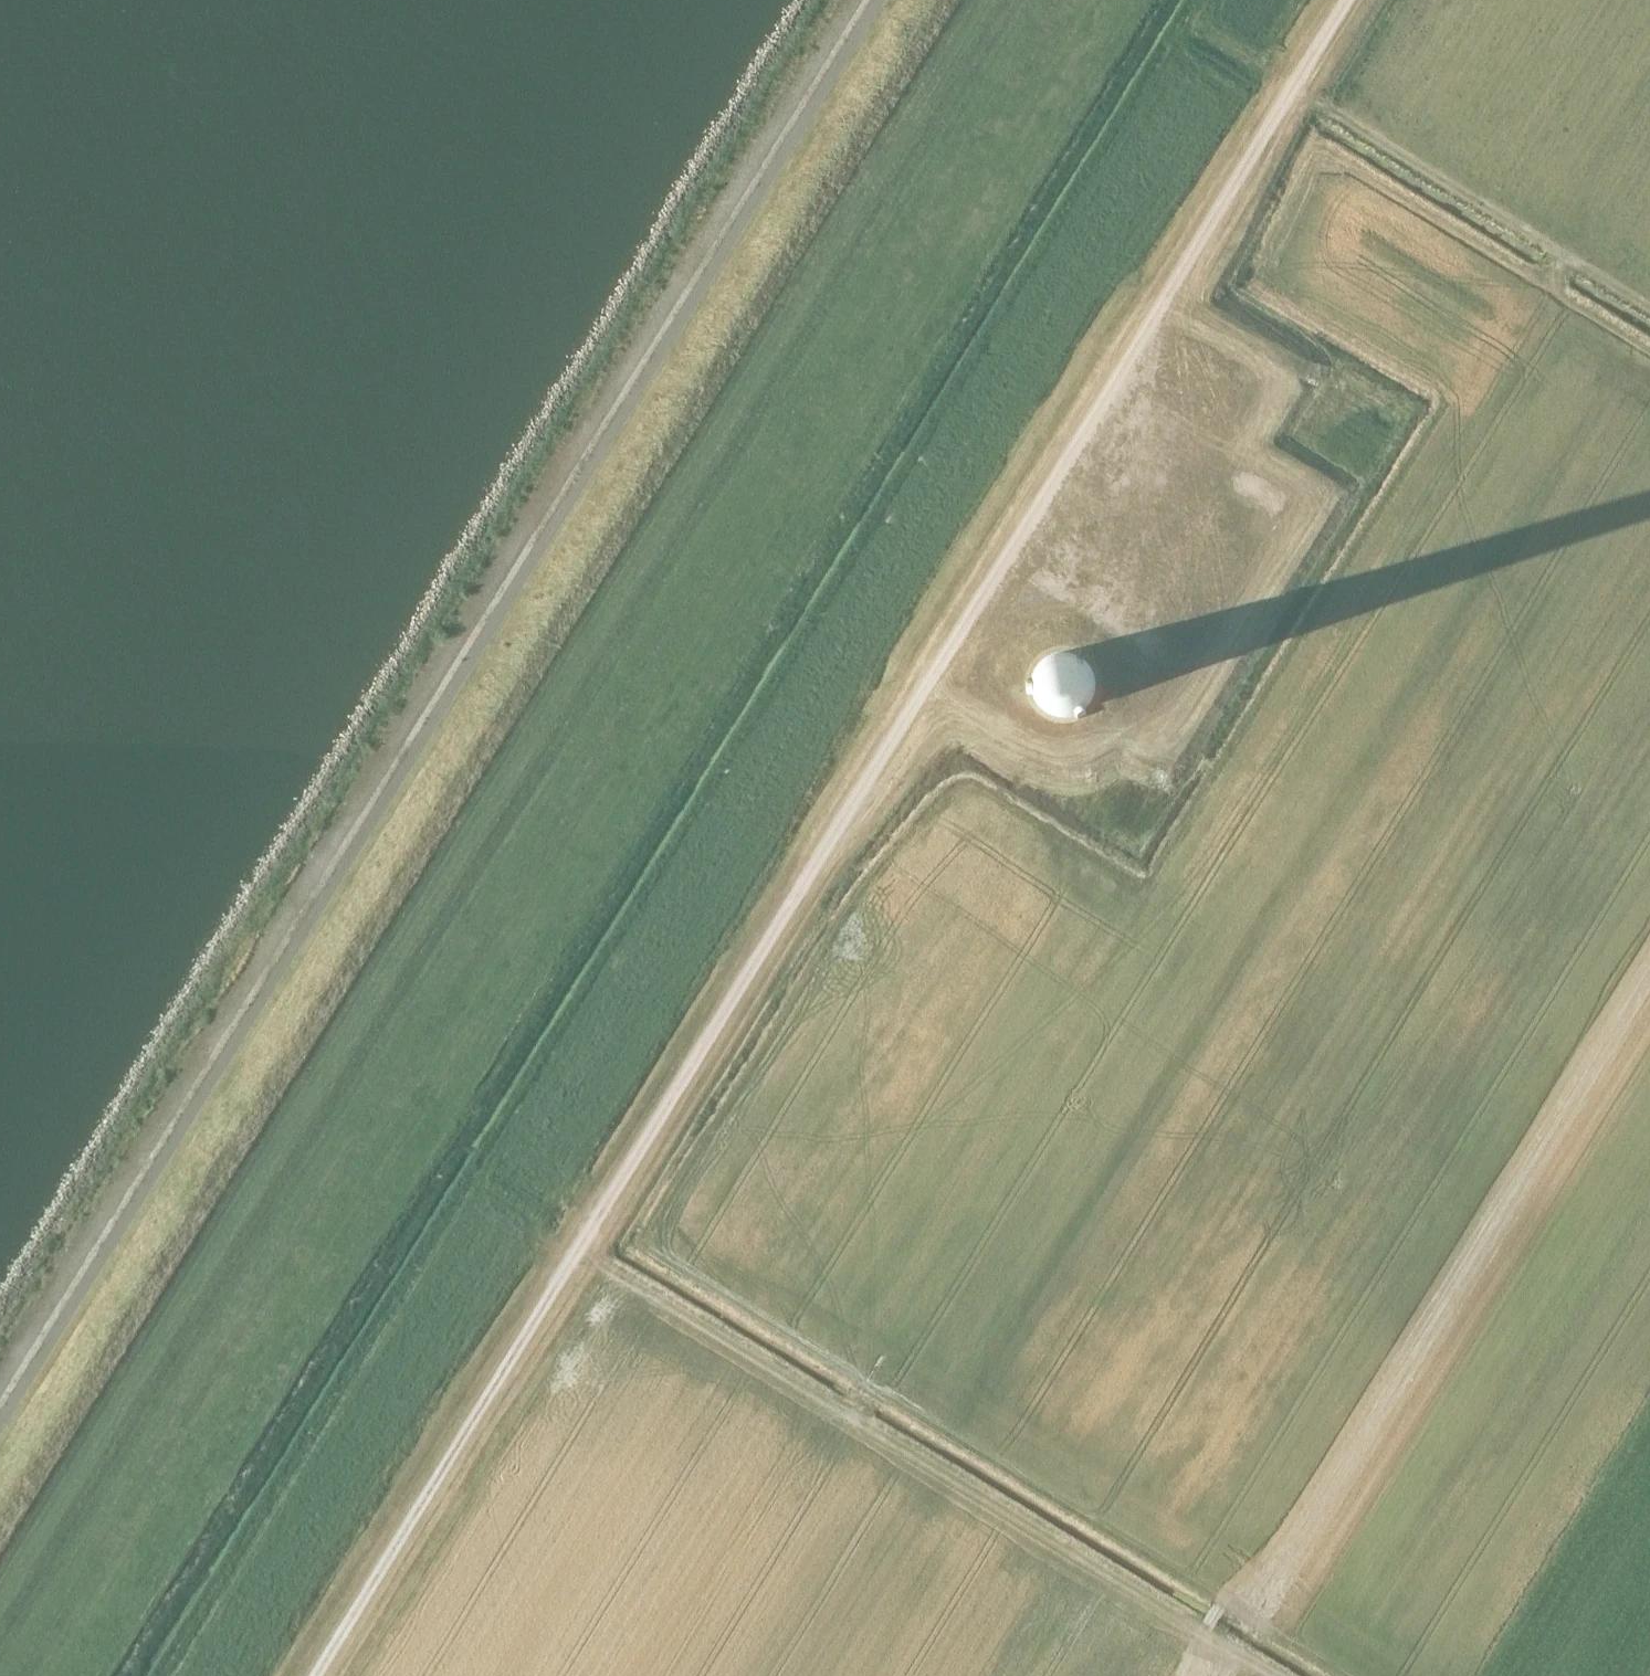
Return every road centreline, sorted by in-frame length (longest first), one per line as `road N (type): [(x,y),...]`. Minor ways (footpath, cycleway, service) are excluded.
road 1 (unclassified): [(0,1423),(879,0)]

